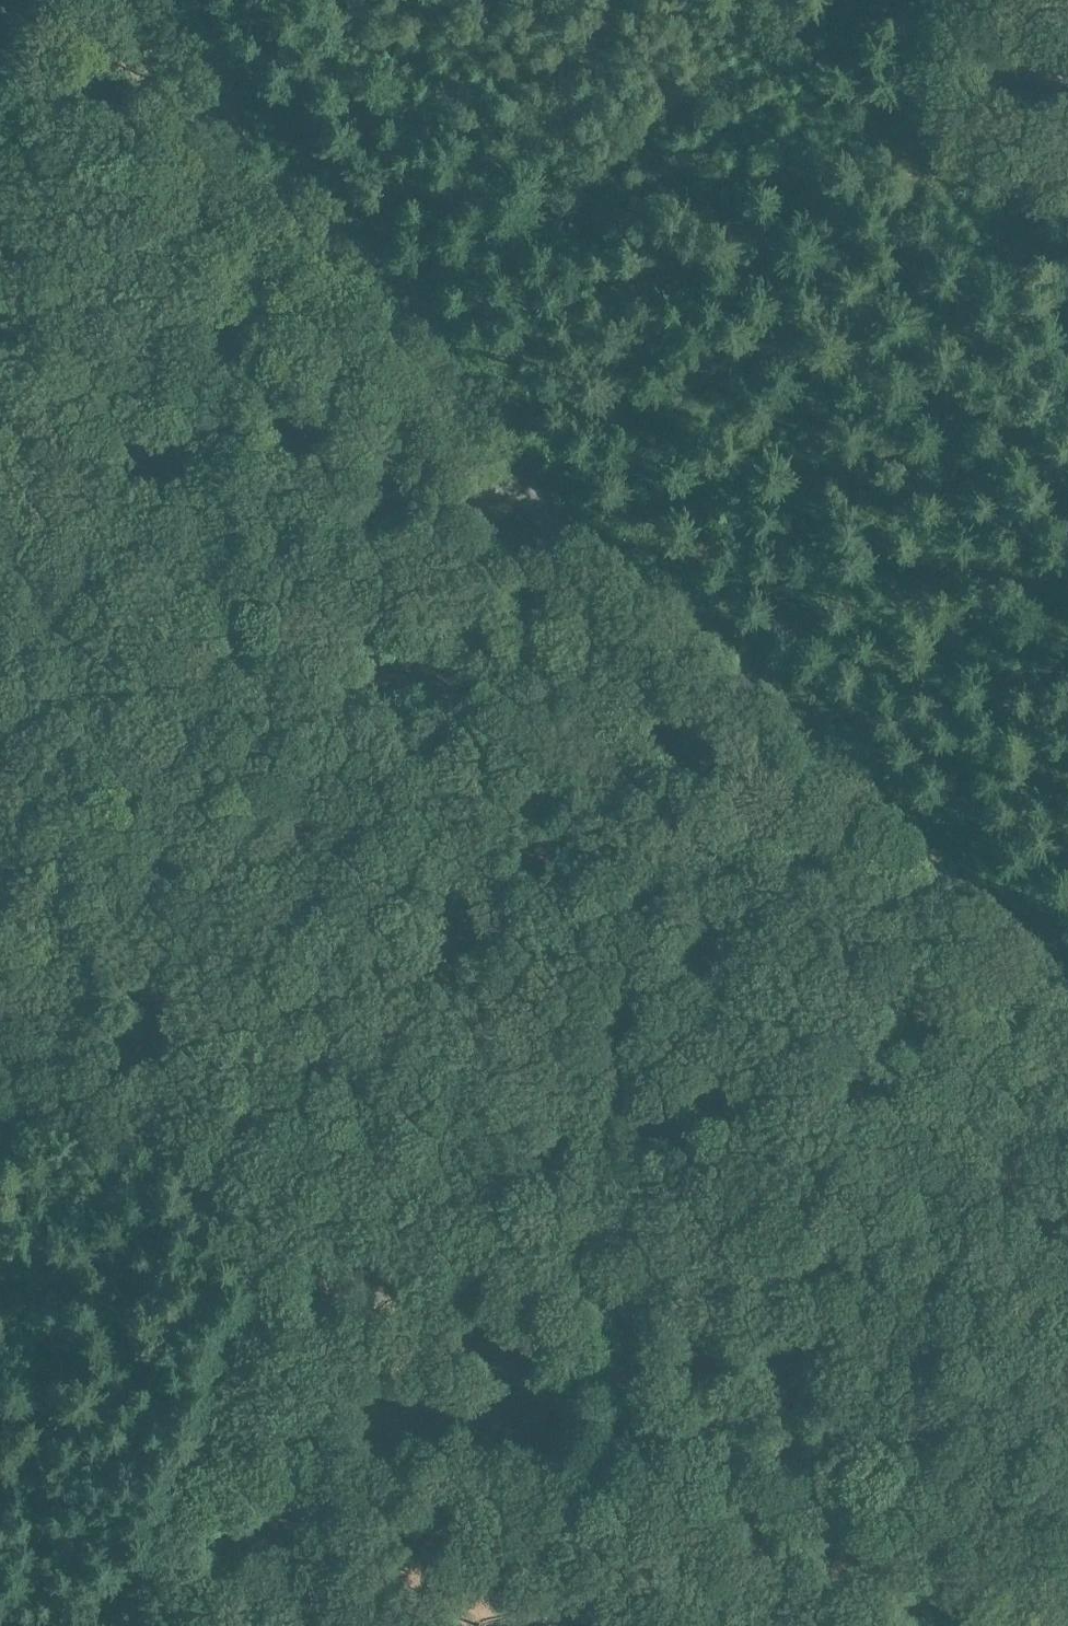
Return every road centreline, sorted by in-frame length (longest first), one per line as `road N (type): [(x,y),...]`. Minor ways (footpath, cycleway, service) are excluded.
road 1 (tertiary): [(1067,1008),(807,752),(523,497),(243,147),(115,0)]
road 2 (track): [(0,171),(32,34)]

